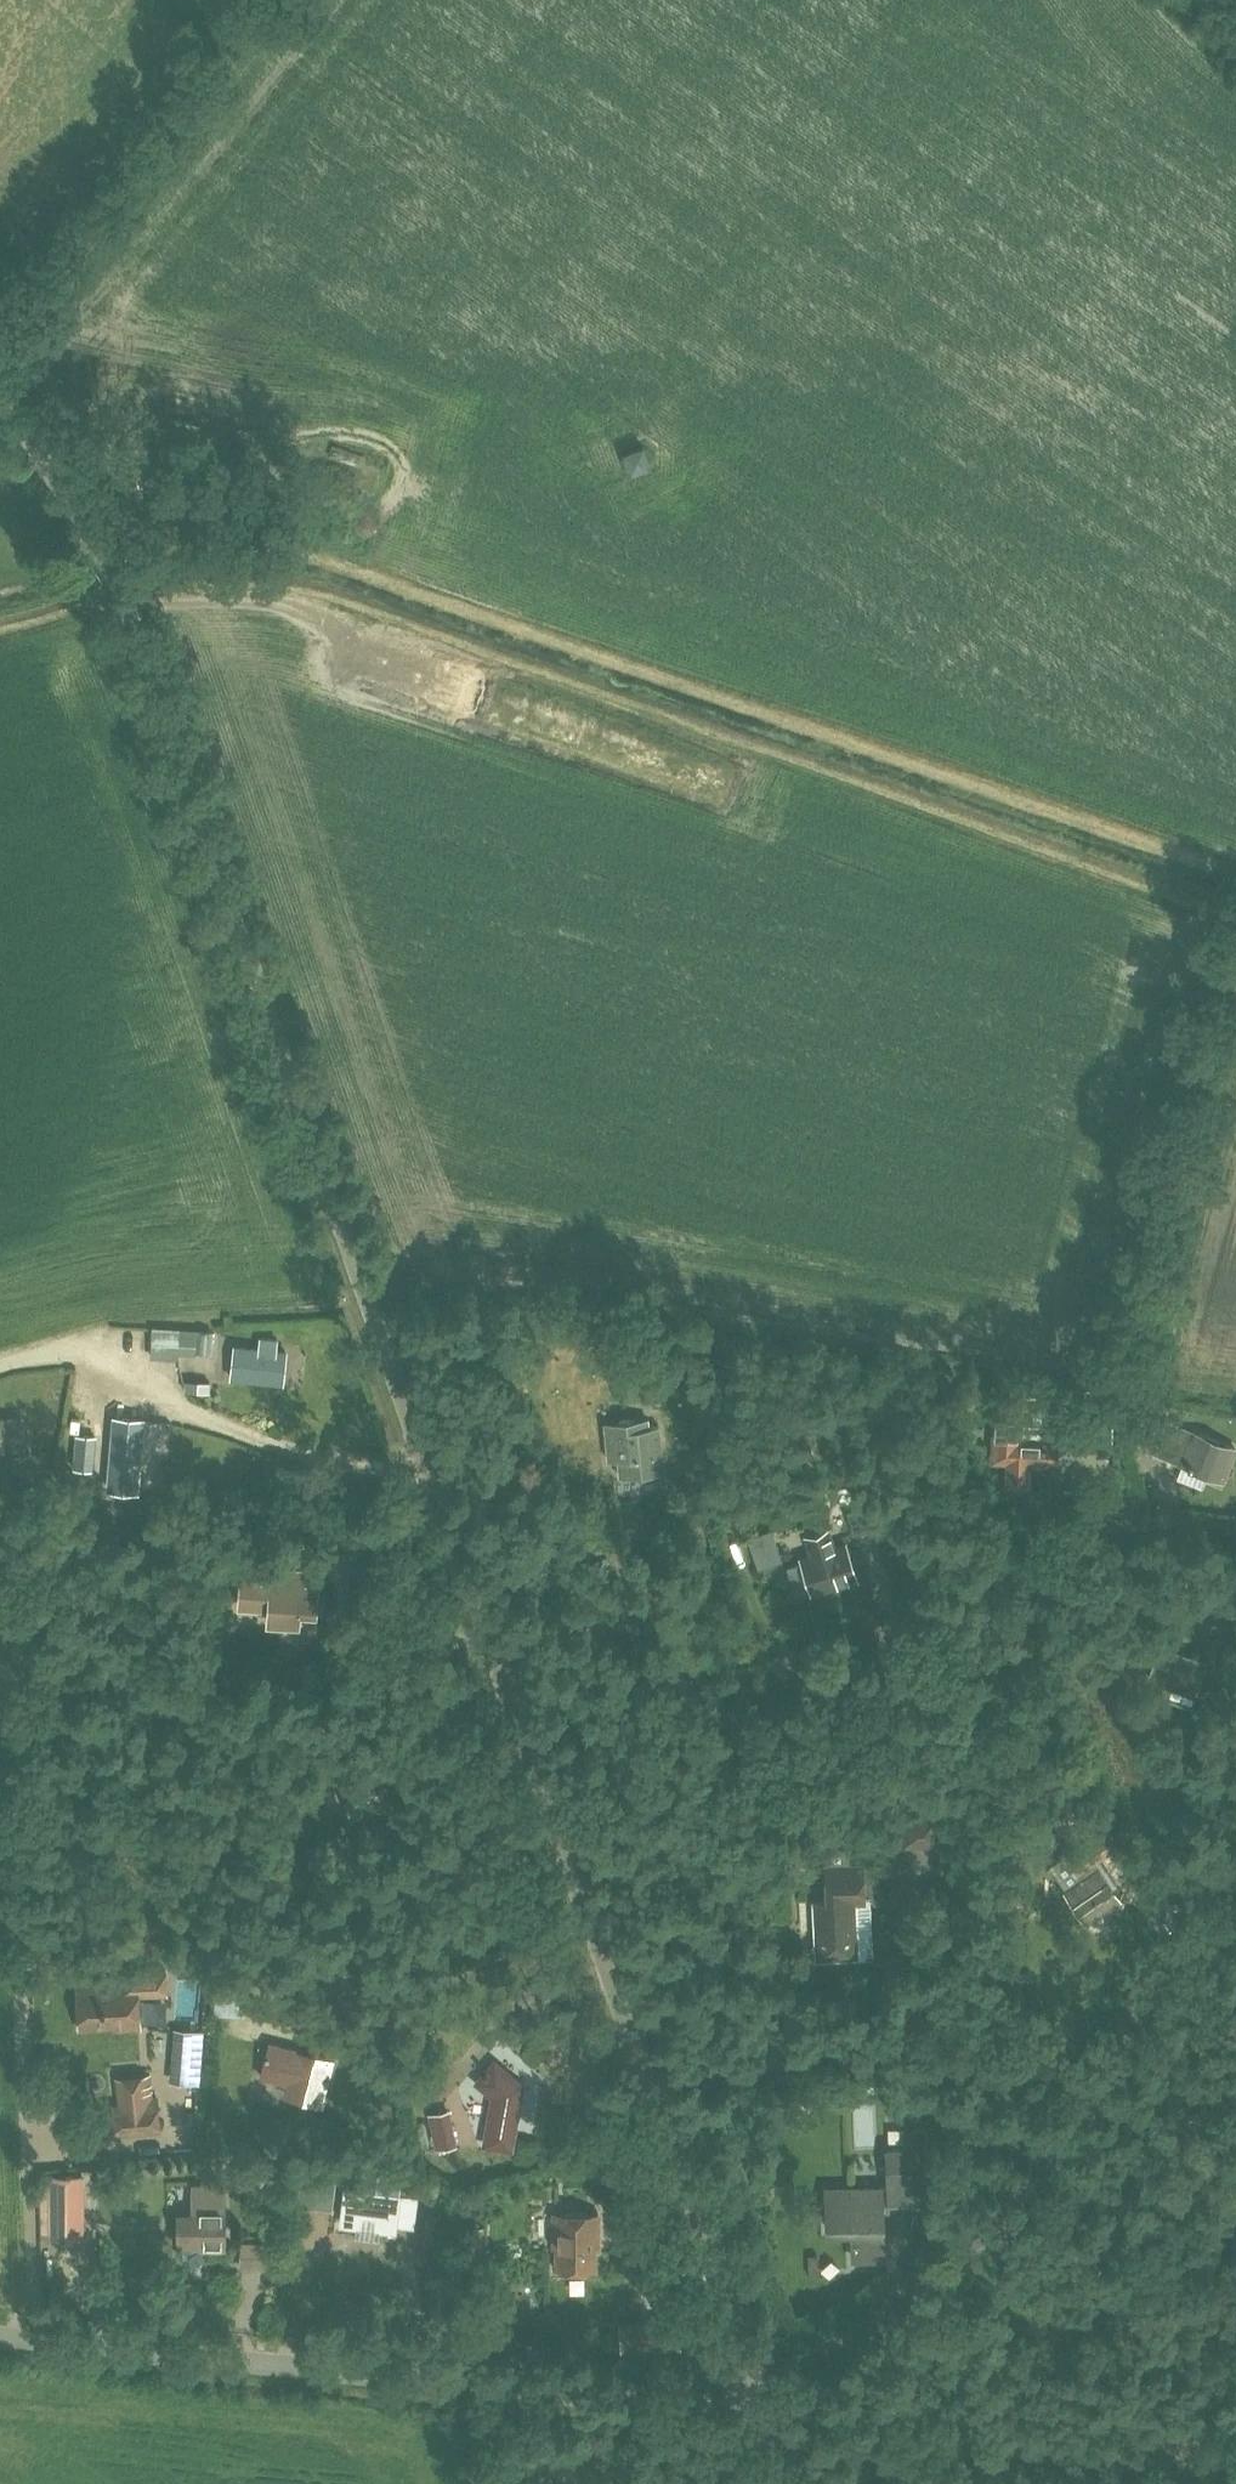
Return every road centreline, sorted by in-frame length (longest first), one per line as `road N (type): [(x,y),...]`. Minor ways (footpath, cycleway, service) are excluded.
road 1 (unclassified): [(769,2415),(118,584),(0,399)]
road 2 (track): [(1235,1527),(1172,1524),(935,1611),(829,1682),(636,1752),(541,1763),(341,1709),(218,1698),(6,1712)]
road 3 (track): [(1235,877),(346,569),(238,548),(106,561)]
road 4 (unclassified): [(769,2415),(0,2338)]
road 5 (track): [(769,2415),(786,2382),(951,2282),(1235,1829)]
road 6 (unclassified): [(1235,2460),(769,2415)]
road 7 (track): [(1149,1972),(951,1962),(1045,2141)]
road 8 (track): [(124,601),(0,630)]

